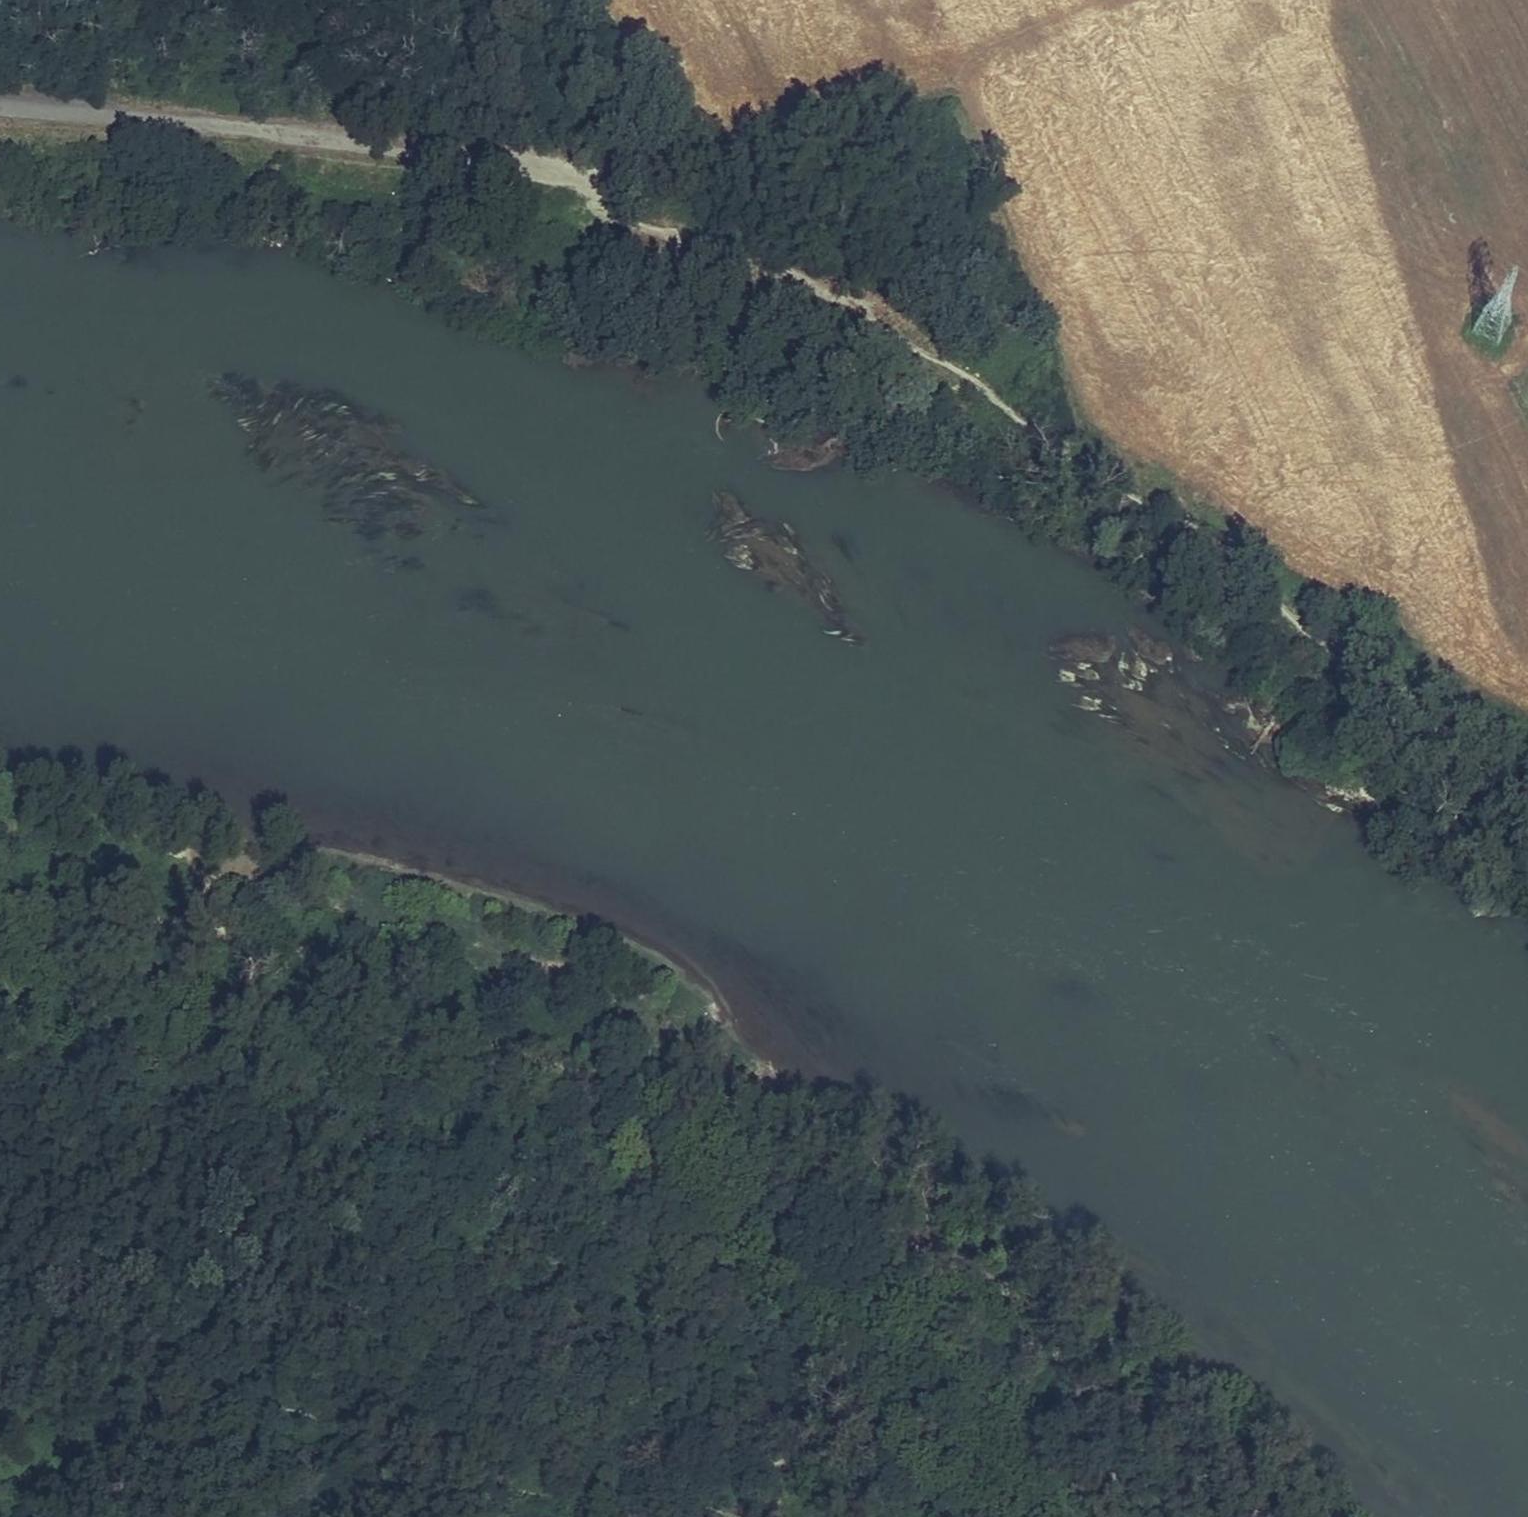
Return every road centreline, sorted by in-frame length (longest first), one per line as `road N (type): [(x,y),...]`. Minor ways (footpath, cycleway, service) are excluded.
road 1 (unclassified): [(0,105),(643,177)]

